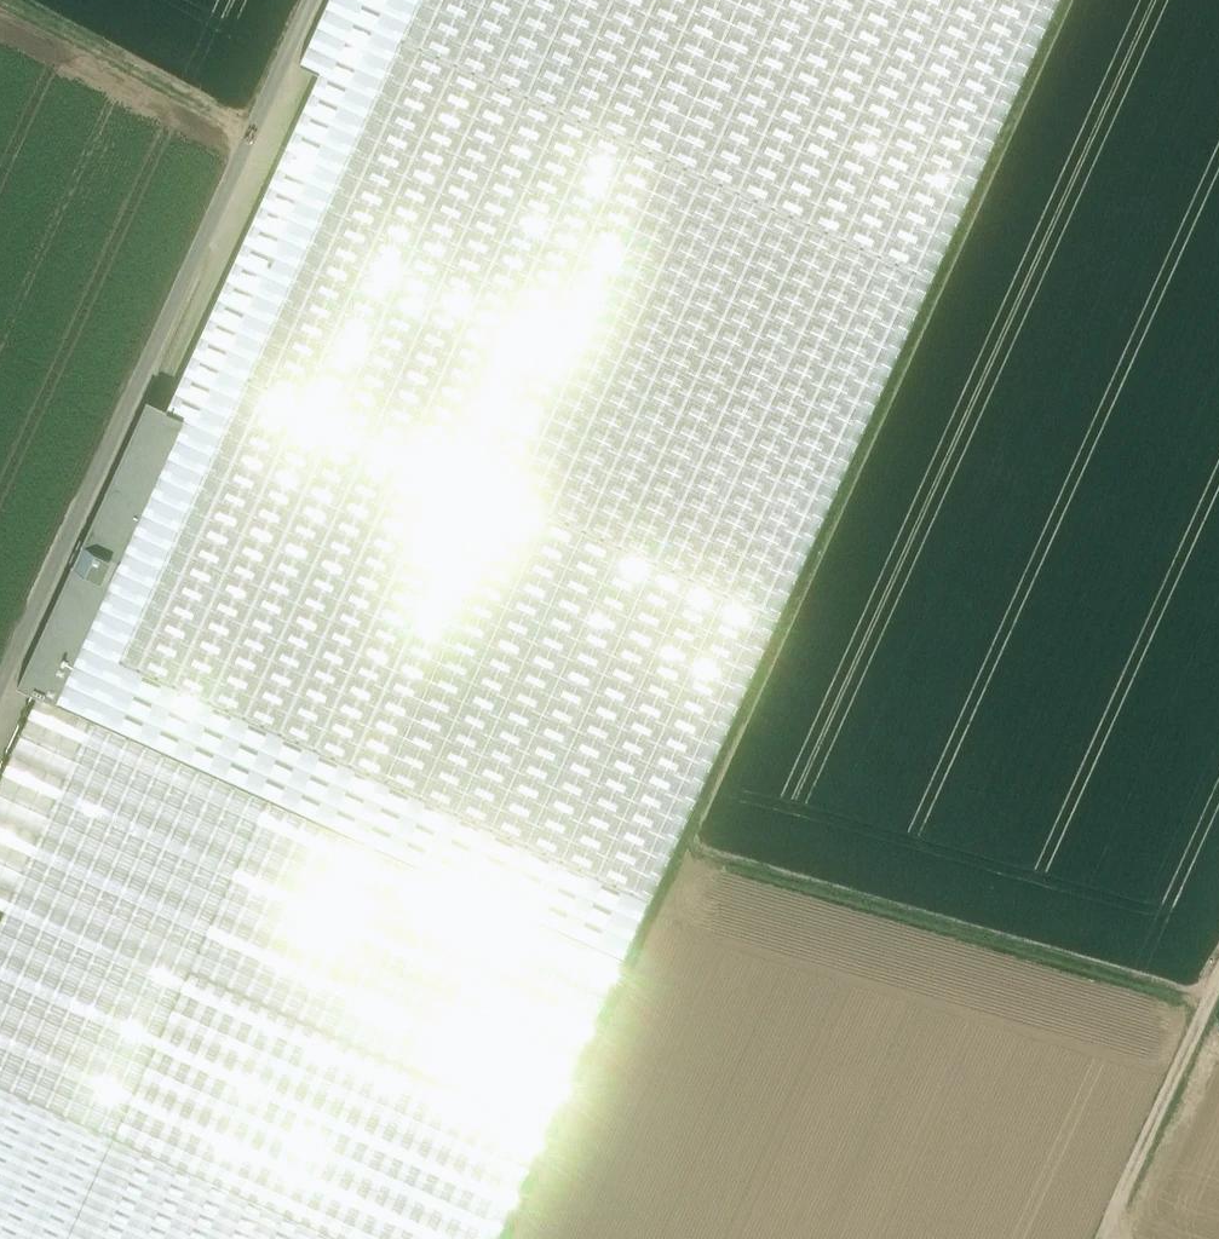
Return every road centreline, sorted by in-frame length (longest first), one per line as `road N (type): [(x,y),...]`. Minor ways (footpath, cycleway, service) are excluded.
road 1 (unclassified): [(310,0),(0,684)]
road 2 (track): [(1218,981),(1102,1238)]

